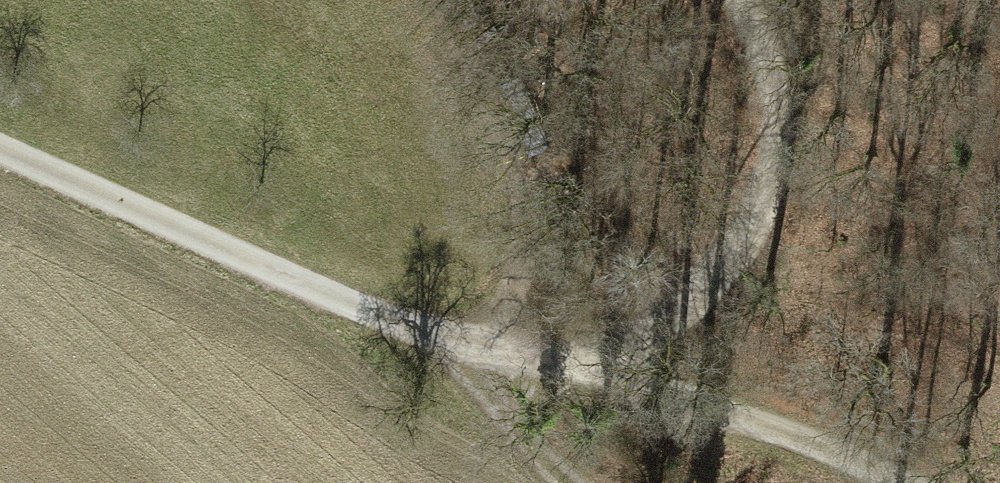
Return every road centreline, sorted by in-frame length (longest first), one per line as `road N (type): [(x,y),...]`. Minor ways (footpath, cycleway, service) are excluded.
road 1 (track): [(895,482),(599,361),(470,358),(317,292)]
road 2 (track): [(740,0),(764,40),(779,123),(759,218),(692,298),(599,361)]
road 3 (track): [(524,482),(465,442),(470,358)]

